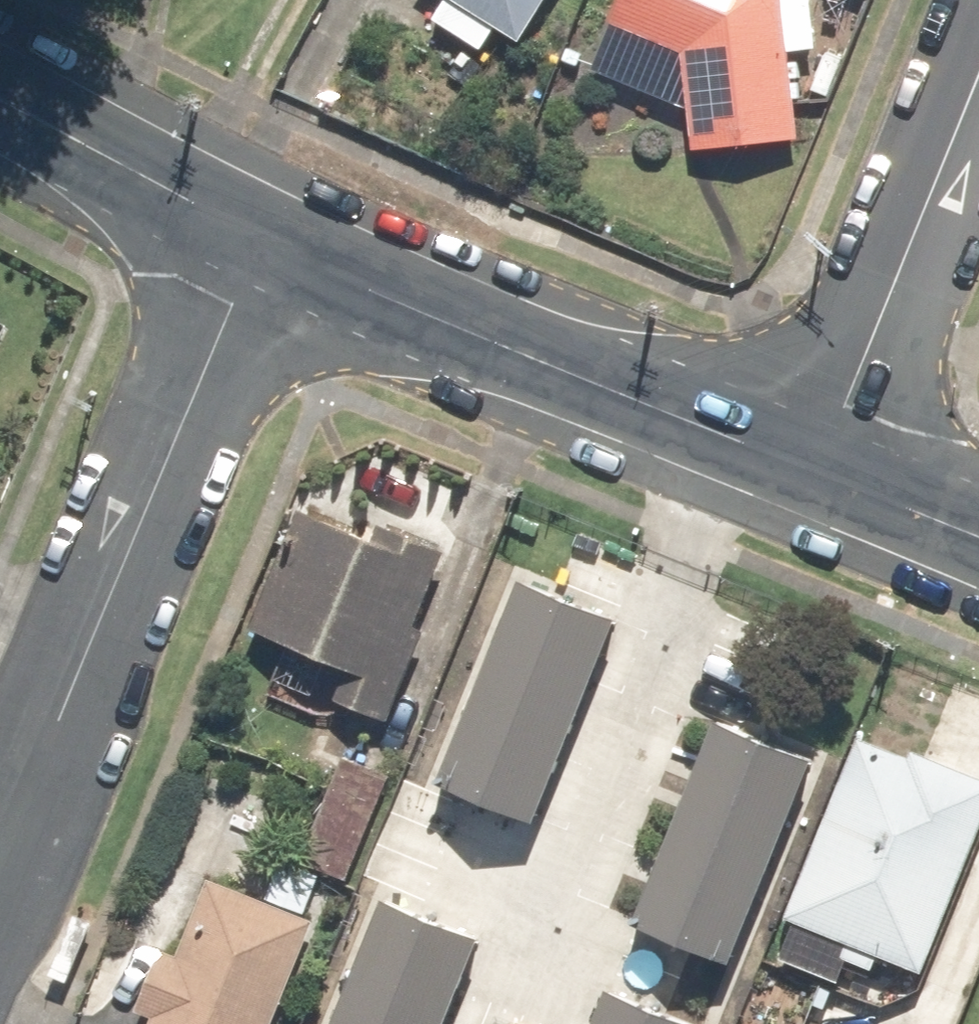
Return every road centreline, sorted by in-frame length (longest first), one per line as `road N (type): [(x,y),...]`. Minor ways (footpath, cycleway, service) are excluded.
road 1 (tertiary): [(0,871),(258,230)]
road 2 (secondary): [(258,230),(827,477)]
road 3 (residential): [(827,477),(978,95)]
road 4 (secondary): [(0,91),(258,230)]
road 5 (secondary): [(827,477),(978,538)]

